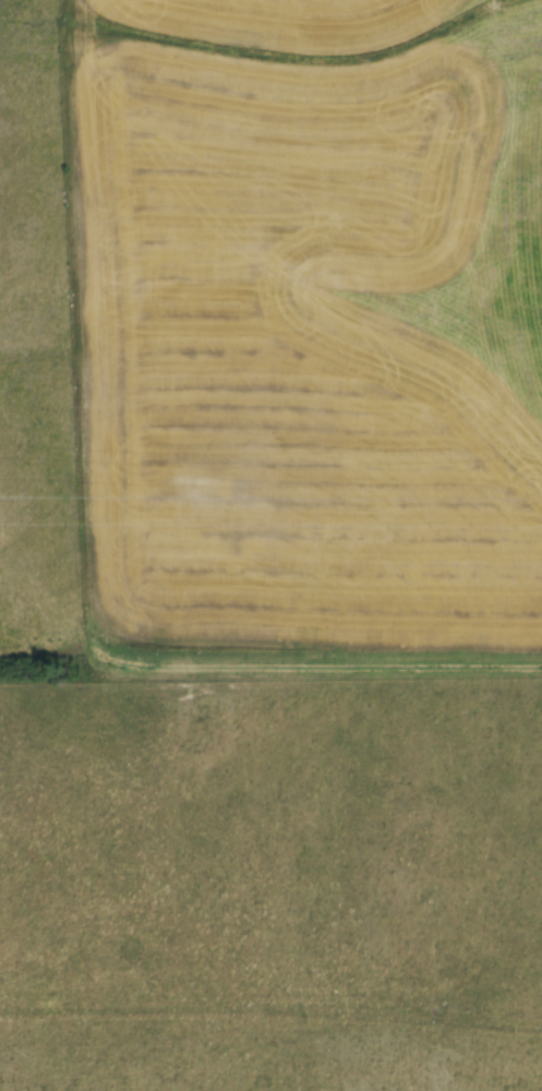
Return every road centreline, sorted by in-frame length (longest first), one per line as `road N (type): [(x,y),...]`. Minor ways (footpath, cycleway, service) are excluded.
road 1 (track): [(541,675),(0,678)]

